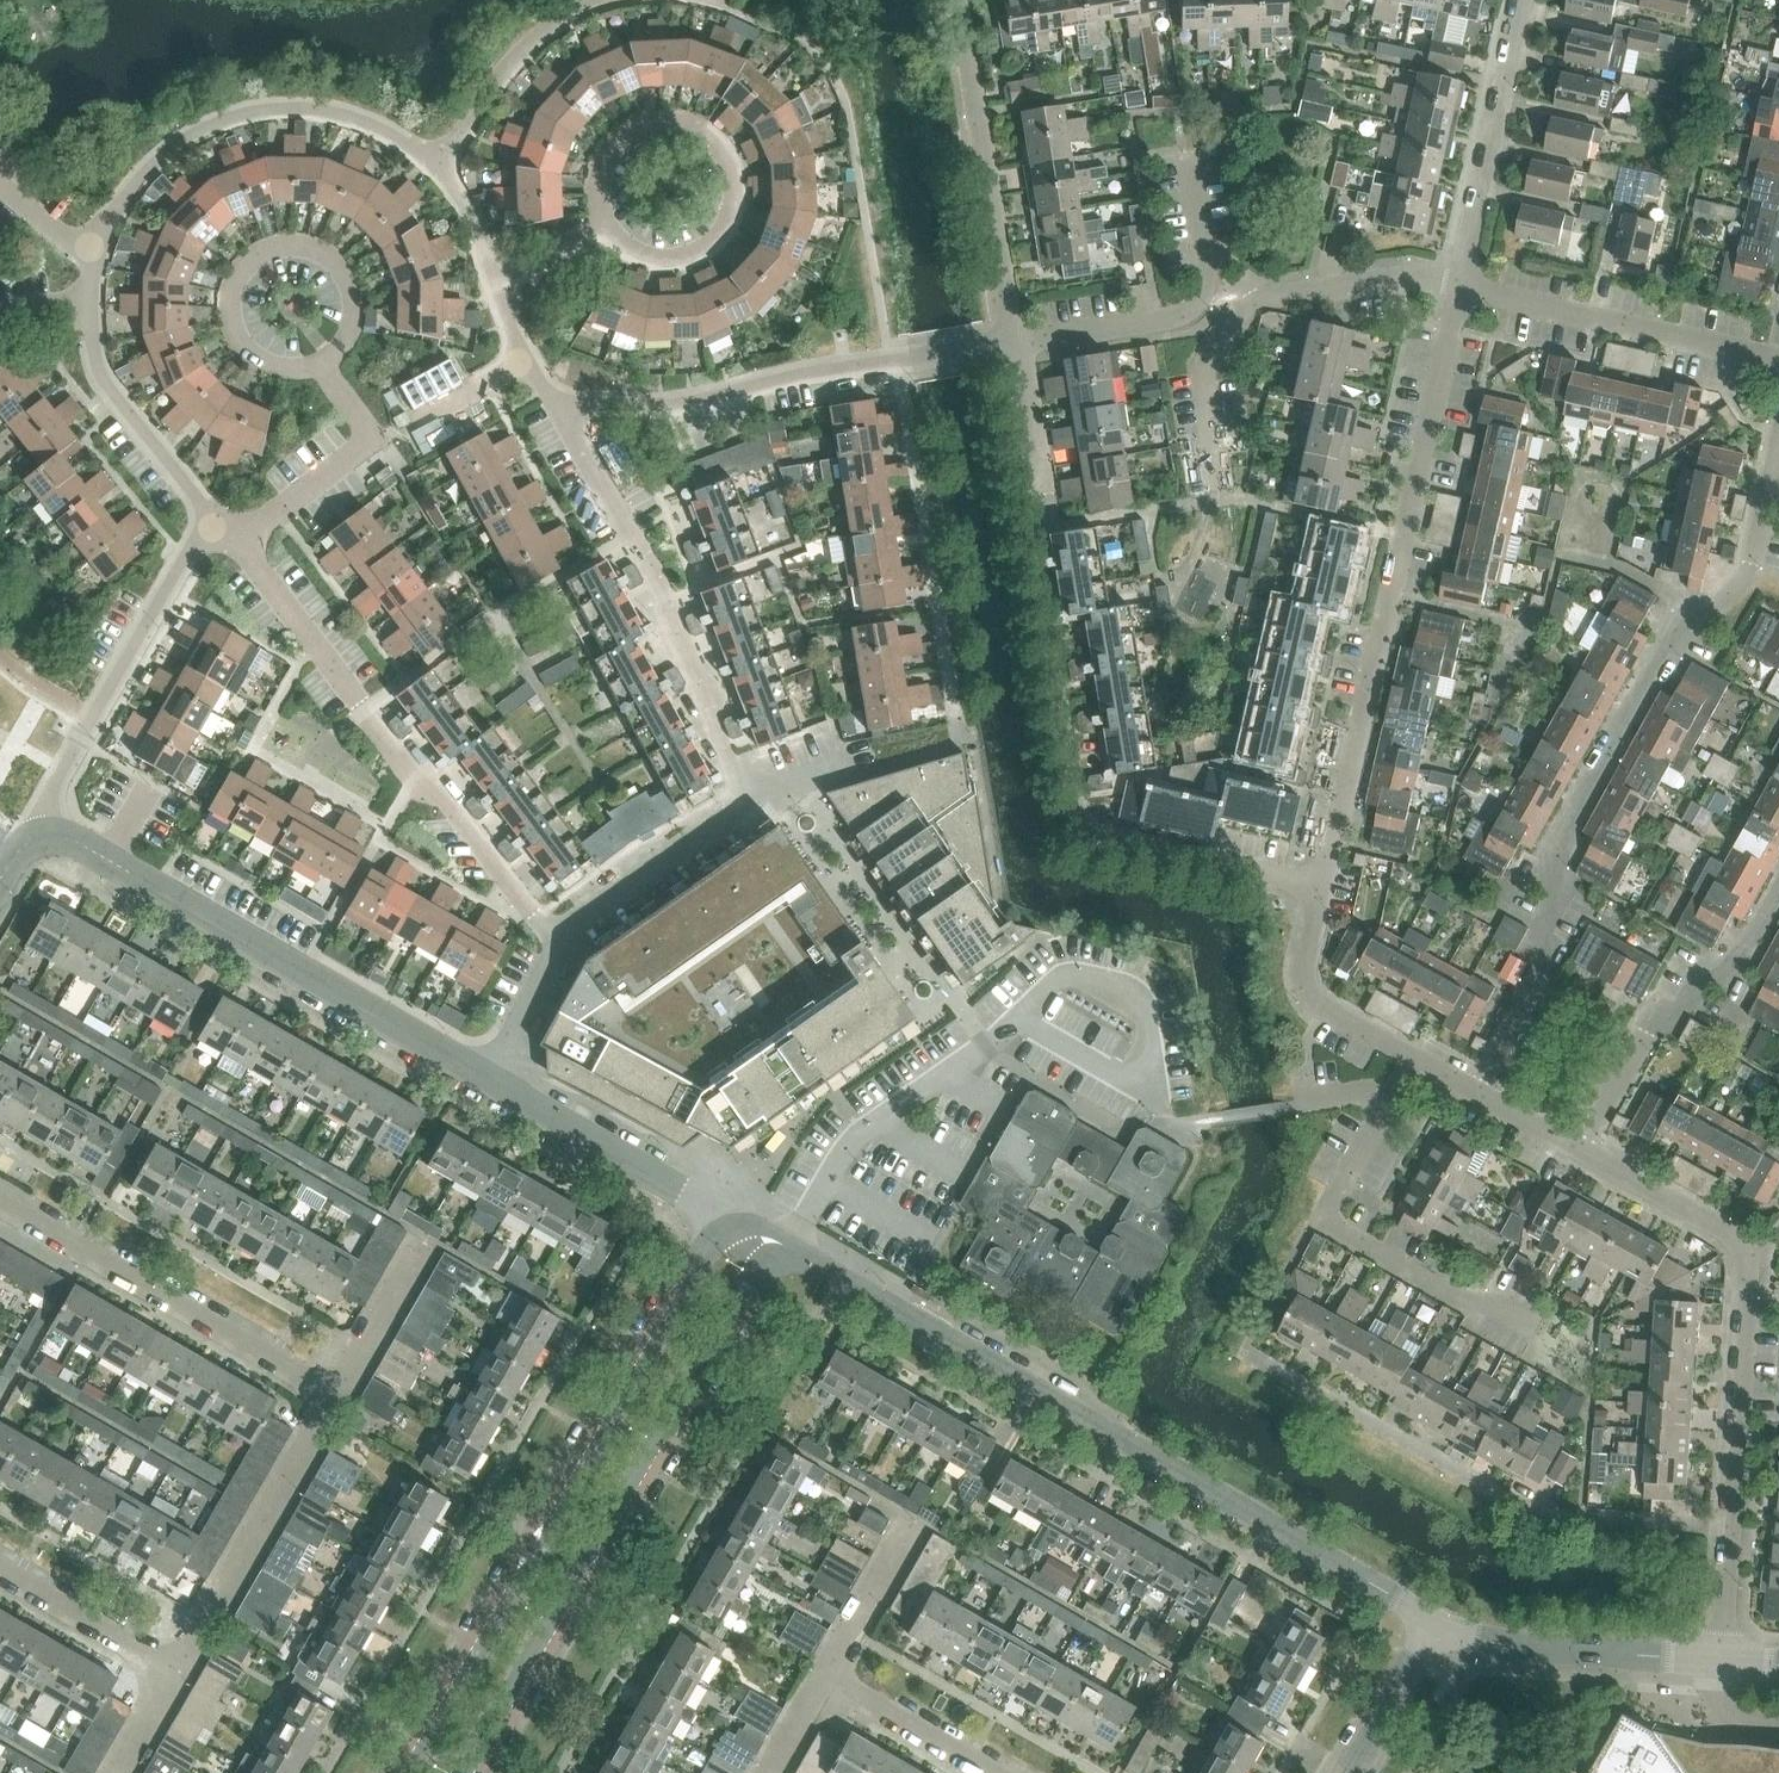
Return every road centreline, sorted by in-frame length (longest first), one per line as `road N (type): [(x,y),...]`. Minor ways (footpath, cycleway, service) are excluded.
road 1 (unclassified): [(1435,1621),(771,1238)]
road 2 (residential): [(1471,1091),(1542,965),(1538,939),(1565,842),(1686,611),(1715,604),(1749,567),(1778,438)]
road 3 (residential): [(1327,884),(1086,827),(1033,536),(1047,503),(1020,340)]
road 4 (residential): [(558,942),(583,915),(753,800),(568,401)]
road 5 (tertiary): [(717,1238),(412,1772)]
road 6 (tertiary): [(468,1772),(771,1238)]
road 7 (residential): [(1327,884),(1455,288)]
road 8 (unclassified): [(558,942),(446,800),(413,780),(237,539)]
road 9 (unclassified): [(485,1081),(74,840),(42,837)]
road 10 (residential): [(440,170),(407,142),(329,110),(244,113),(204,127),(168,150),(114,215),(91,303)]
road 11 (residential): [(1530,1323),(1491,1303),(1462,1300),(1328,1226),(1412,1057)]
road 12 (residential): [(338,1395),(0,1202)]
road 13 (unclassified): [(42,837),(45,801),(213,516)]
road 14 (unclassified): [(568,401),(663,405),(910,357)]
road 15 (residential): [(1020,340),(960,0)]
road 16 (residential): [(1582,1151),(1645,1037),(1698,985),(1726,972),(1778,880)]
road 17 (residential): [(1778,361),(1455,288)]
road 18 (residential): [(118,1772),(177,1673),(0,1571)]
road 19 (residential): [(1455,288),(1522,0)]
road 20 (unclassified): [(1719,1658),(1482,1642),(1435,1621)]
road 21 (unclassified): [(717,1238),(709,1215),(485,1081)]
road 22 (residential): [(1729,1528),(1748,1251)]
road 23 (residential): [(91,303),(100,374),(213,516)]
road 24 (residential): [(440,170),(523,52),(556,24),(608,0)]
road 25 (residential): [(1412,1057),(1312,992),(1309,955),(1327,884)]
road 26 (residential): [(1020,340),(1178,317),(1206,296),(1213,278)]
road 27 (residential): [(1455,288),(1402,274),(1252,304)]
road 28 (residential): [(1001,1772),(828,1672)]
road 29 (residential): [(1748,1251),(1743,1240),(1582,1151)]
road 30 (residential): [(1348,1772),(1435,1621)]
road 31 (unclassified): [(237,539),(372,442)]
road 32 (unclassified): [(485,1081),(558,942)]
road 33 (residential): [(1585,1519),(1729,1528)]
road 34 (unclassified): [(404,426),(522,361)]
road 35 (residential): [(497,287),(479,236),(440,170)]
road 36 (residential): [(1719,1658),(1729,1528)]
road 37 (residential): [(1582,1151),(1471,1091)]
road 38 (residential): [(497,287),(604,224)]

